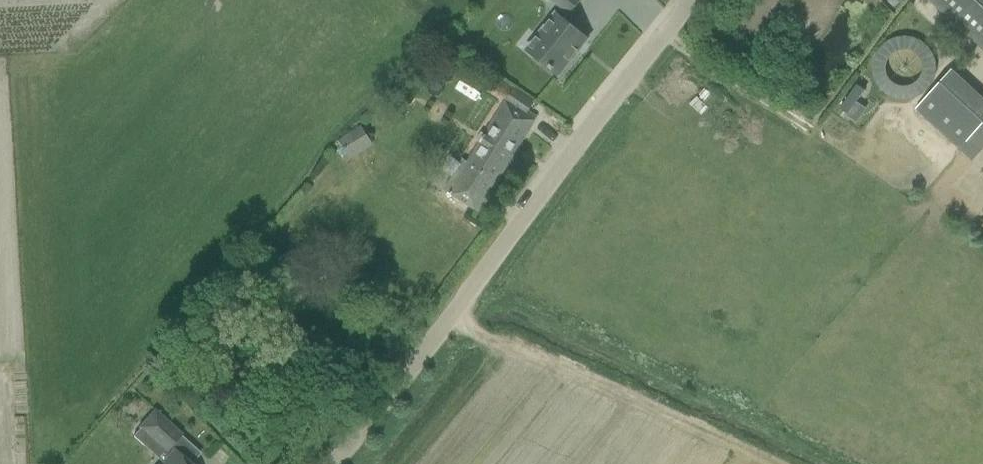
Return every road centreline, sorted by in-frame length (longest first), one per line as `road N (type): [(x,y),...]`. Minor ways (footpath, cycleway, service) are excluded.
road 1 (unclassified): [(329,463),(694,0)]

